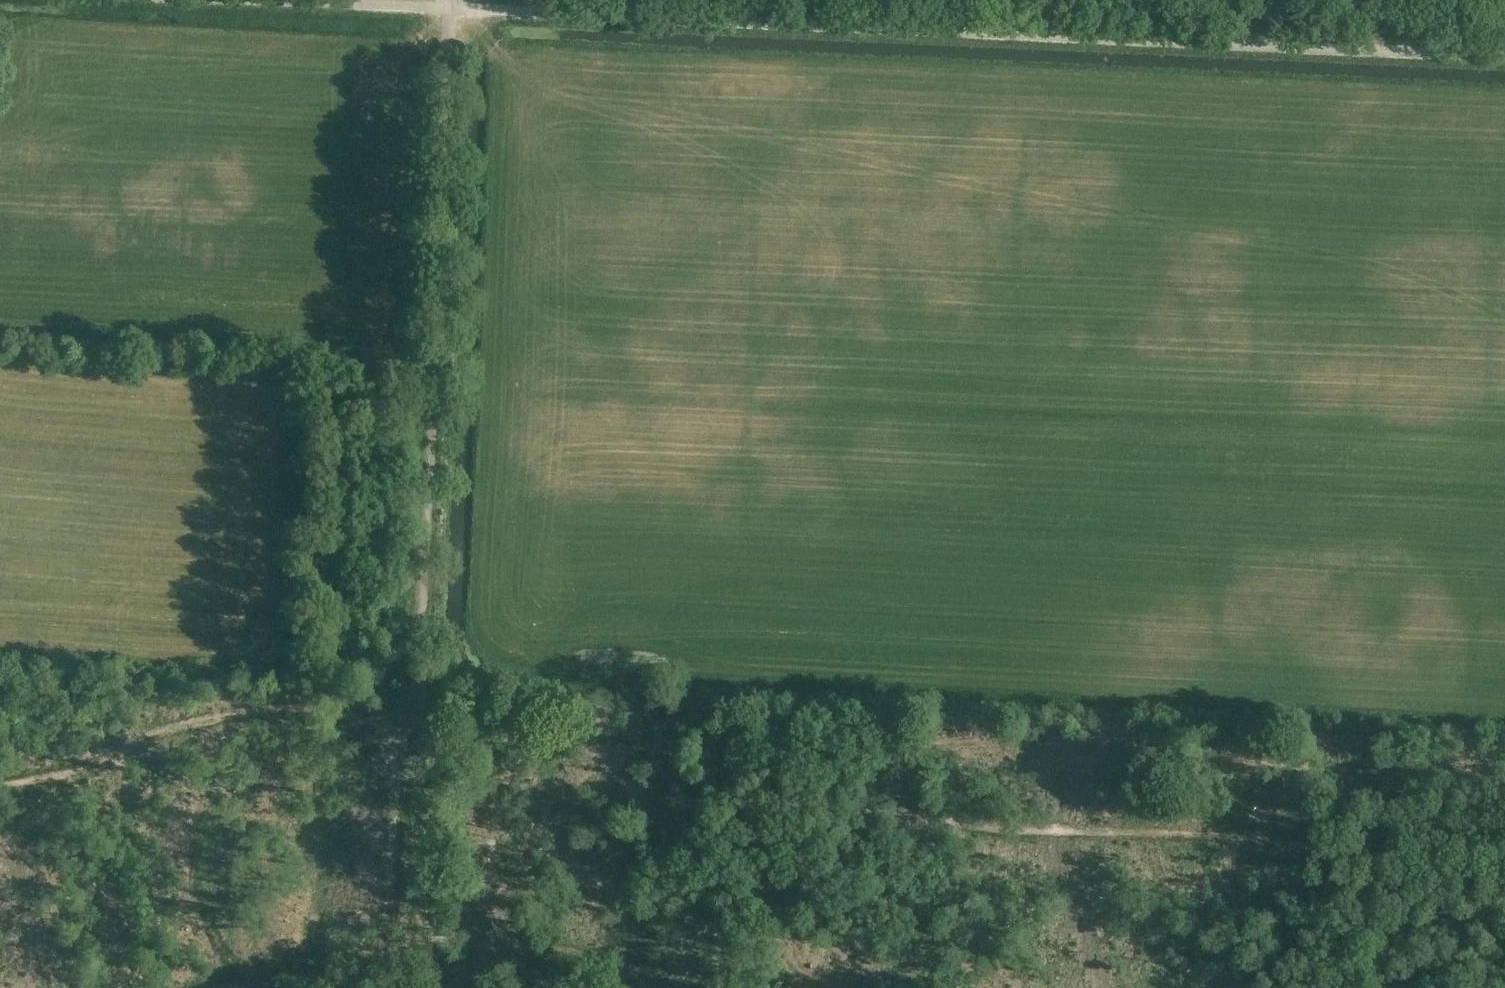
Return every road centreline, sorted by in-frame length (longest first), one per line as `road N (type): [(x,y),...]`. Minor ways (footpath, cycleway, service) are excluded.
road 1 (track): [(450,7),(422,627),(406,719)]
road 2 (tertiary): [(1504,19),(1086,0)]

